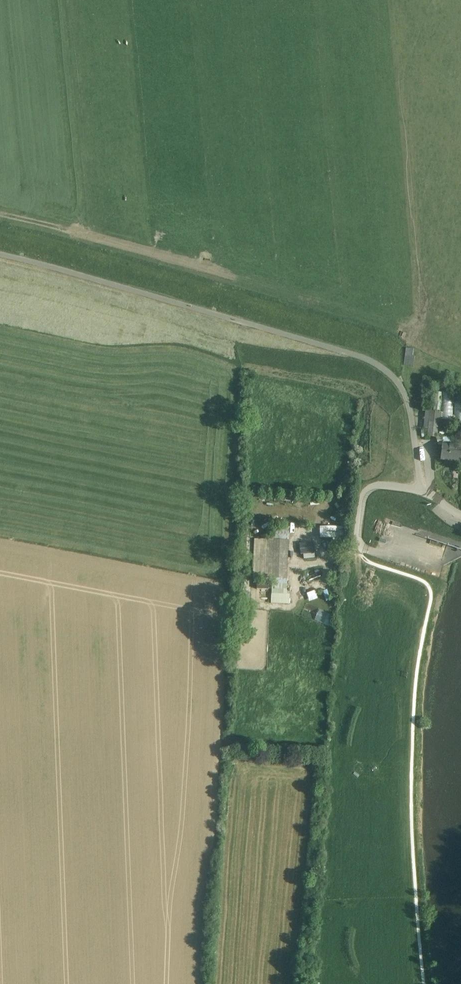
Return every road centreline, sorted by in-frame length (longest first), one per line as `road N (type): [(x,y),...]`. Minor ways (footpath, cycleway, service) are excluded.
road 1 (track): [(0,213),(170,258)]
road 2 (unclassified): [(460,515),(421,491),(377,485),(362,502),(359,547)]

